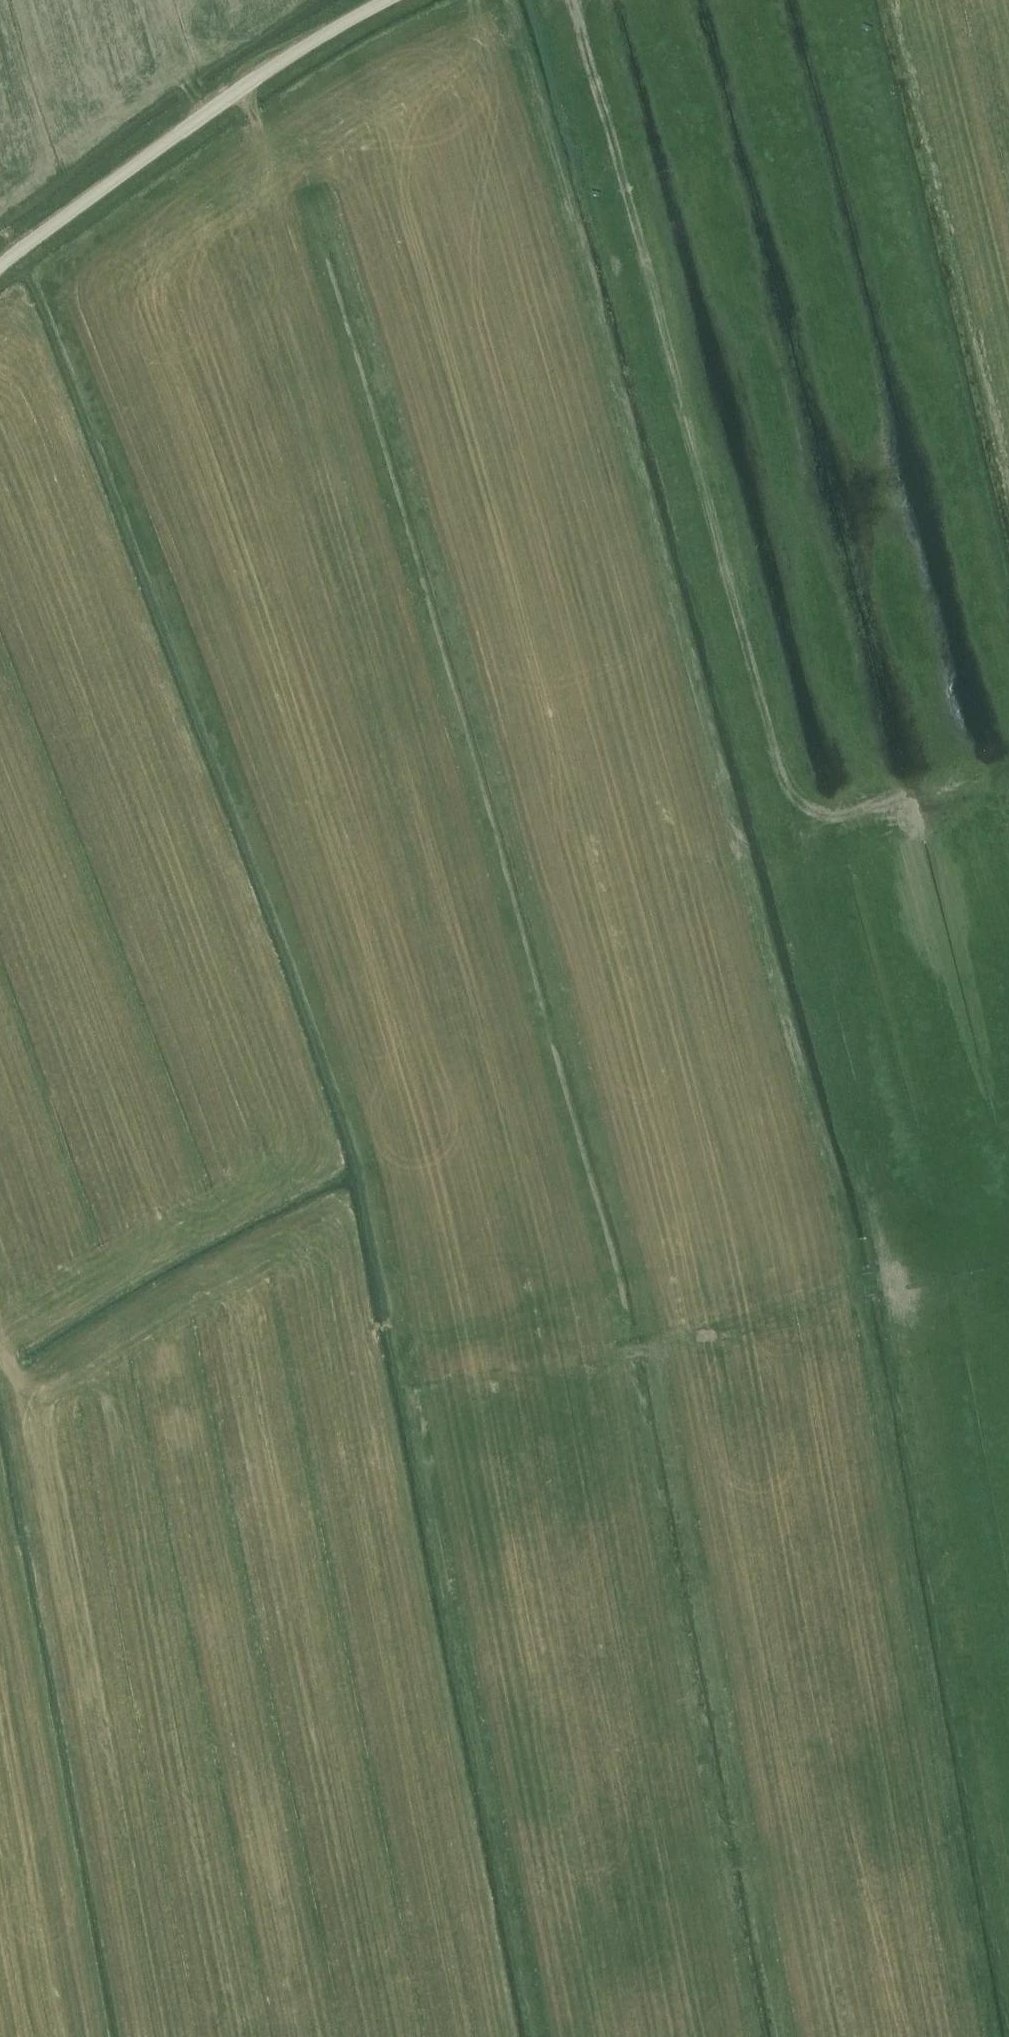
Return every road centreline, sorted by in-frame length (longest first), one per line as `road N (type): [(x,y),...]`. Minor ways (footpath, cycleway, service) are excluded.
road 1 (unclassified): [(0,269),(269,71),(392,0)]

